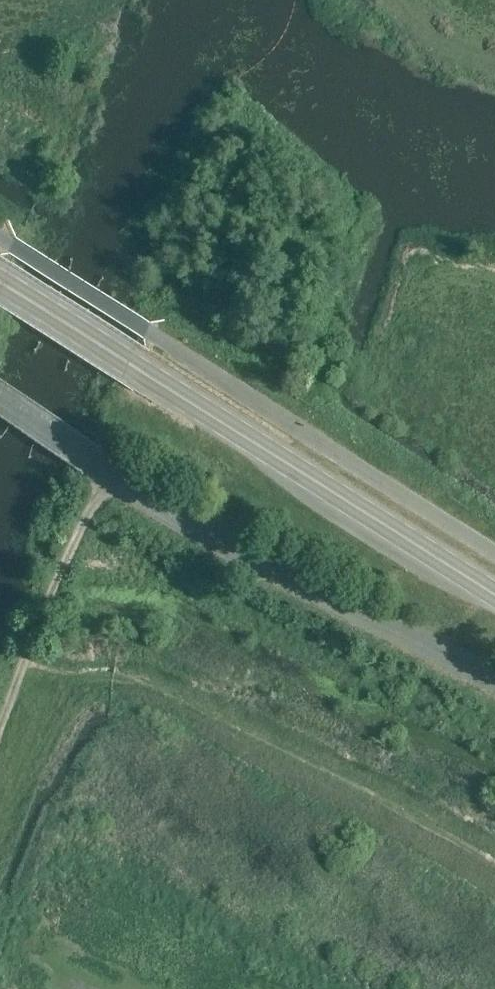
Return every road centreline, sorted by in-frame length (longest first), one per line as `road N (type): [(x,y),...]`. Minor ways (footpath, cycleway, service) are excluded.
road 1 (unclassified): [(494,553),(0,238)]
road 2 (secondary): [(494,592),(0,282)]
road 3 (unclassified): [(494,682),(209,532),(0,398)]
road 4 (track): [(110,471),(0,711)]

